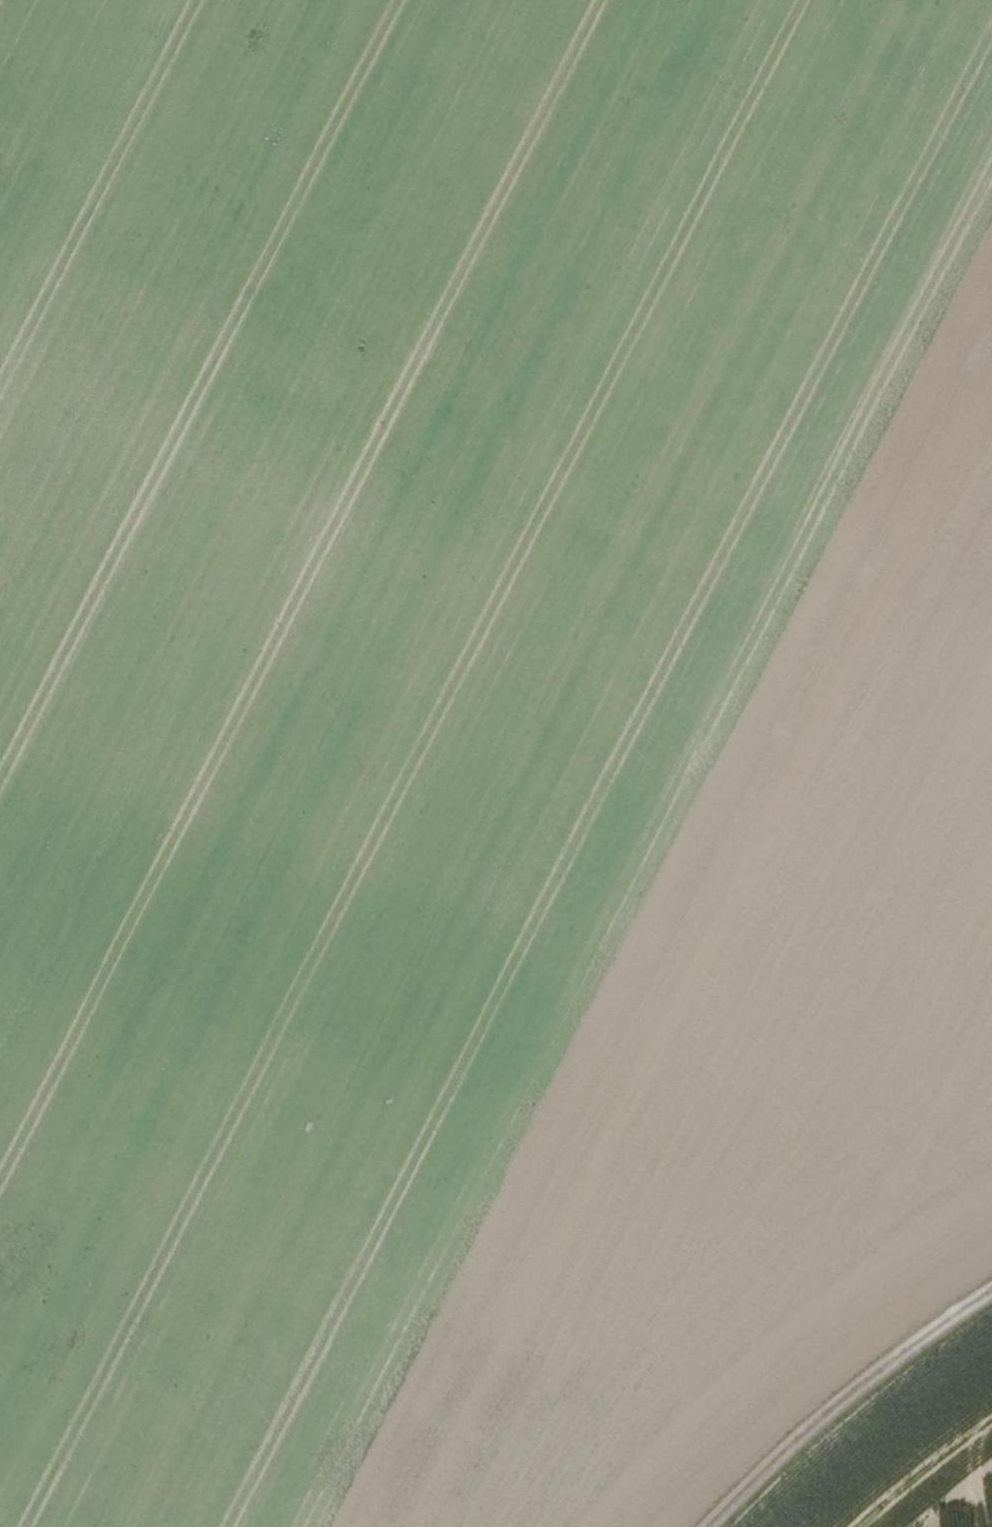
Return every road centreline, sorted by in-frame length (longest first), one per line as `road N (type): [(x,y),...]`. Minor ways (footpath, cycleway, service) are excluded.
road 1 (track): [(991,1299),(833,1410),(718,1526)]

